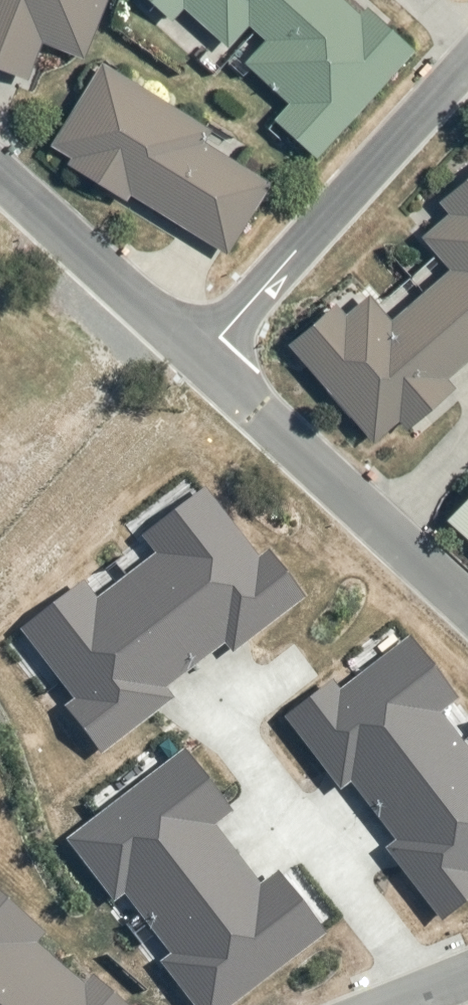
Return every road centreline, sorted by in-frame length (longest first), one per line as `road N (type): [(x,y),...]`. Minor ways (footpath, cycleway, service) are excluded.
road 1 (residential): [(467,58),(196,358)]
road 2 (residential): [(196,358),(467,611)]
road 3 (residential): [(0,179),(196,358)]

